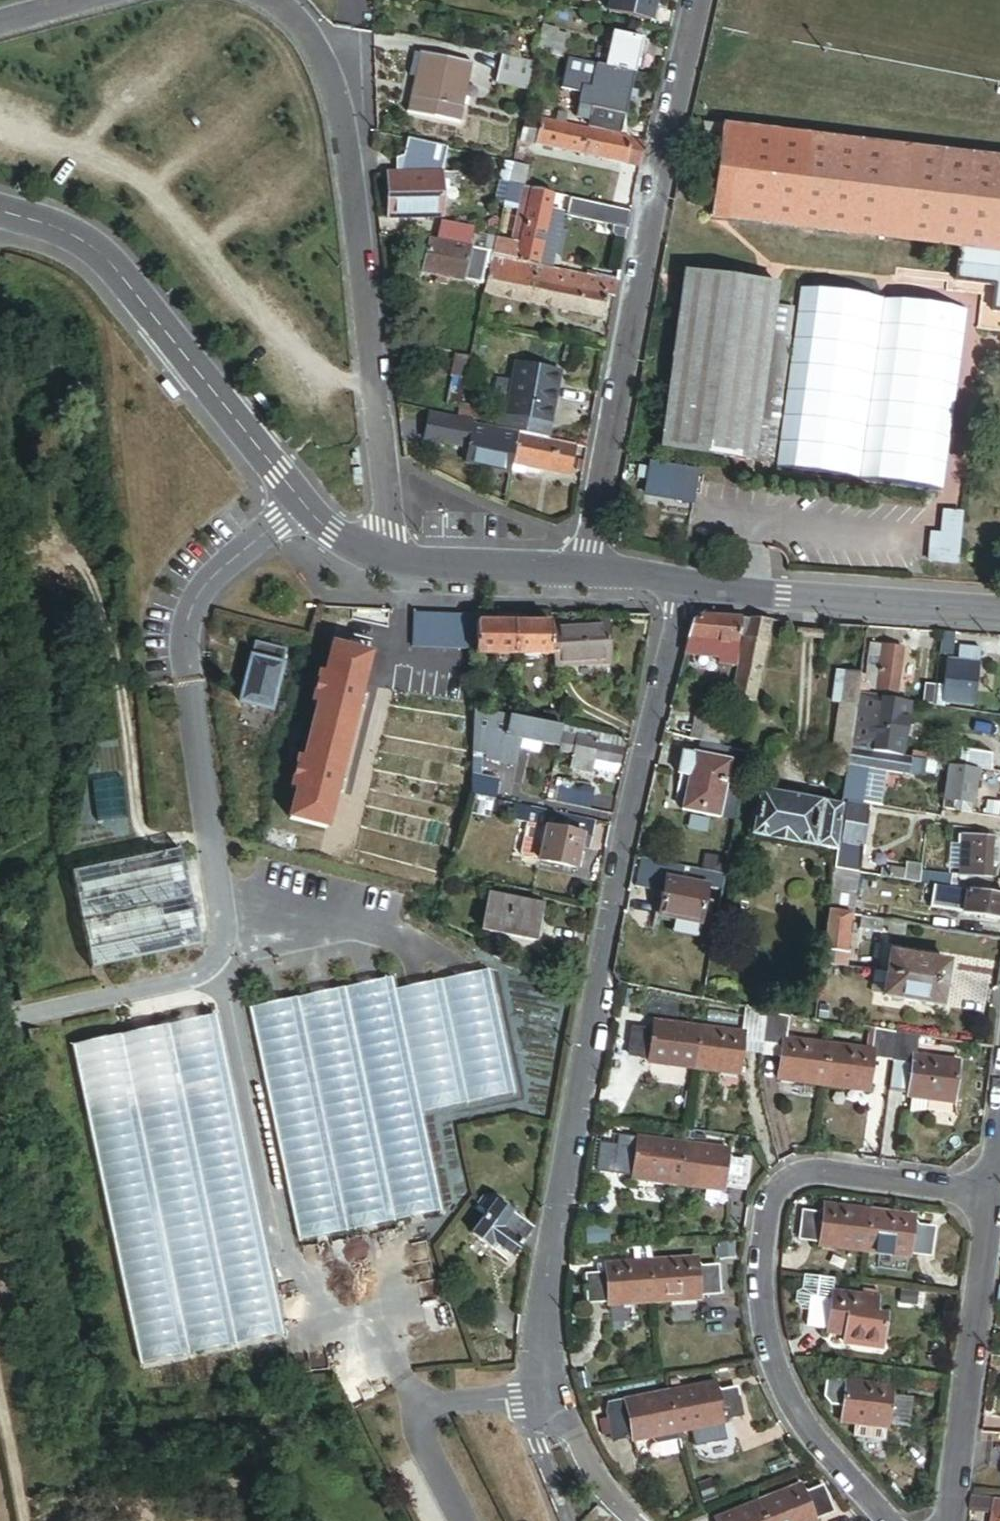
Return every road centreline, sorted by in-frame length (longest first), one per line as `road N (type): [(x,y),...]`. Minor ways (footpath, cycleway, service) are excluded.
road 1 (residential): [(538,1398),(548,1258),(640,762),(687,582)]
road 2 (residential): [(991,1197),(825,1174),(786,1185),(769,1214),(764,1319),(774,1366),(797,1416),(885,1520)]
road 3 (residential): [(283,0),(315,29),(340,72),(392,562)]
road 4 (residential): [(700,0),(587,568)]
road 5 (residential): [(0,213),(93,247),(327,532),(392,562)]
road 6 (residential): [(991,1197),(950,1520)]
road 7 (residential): [(687,582),(999,608)]
road 8 (residential): [(392,562),(587,568)]
road 9 (residential): [(538,1398),(637,1520)]
road 10 (residential): [(568,1520),(535,1433),(538,1398)]

